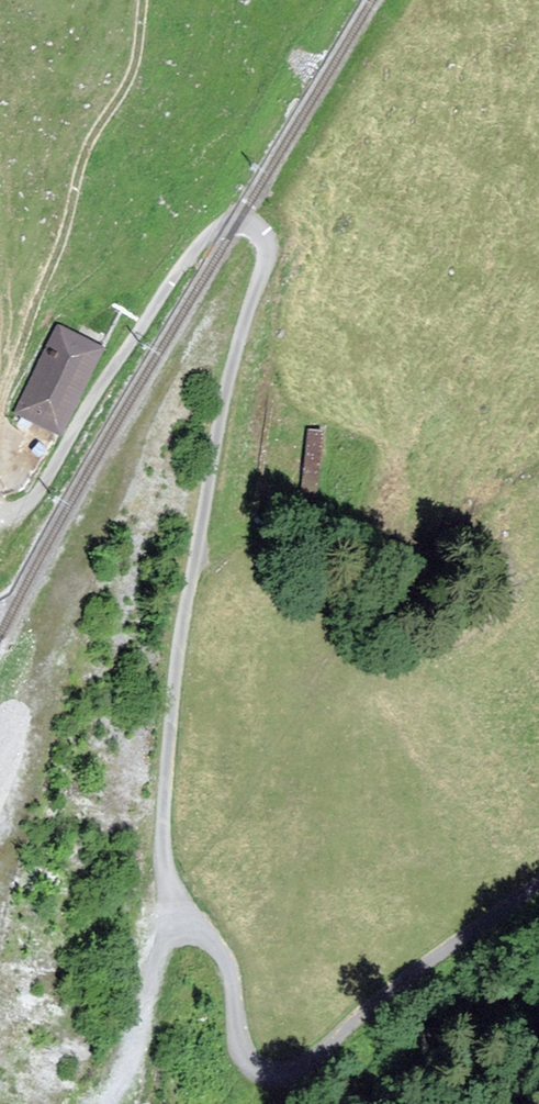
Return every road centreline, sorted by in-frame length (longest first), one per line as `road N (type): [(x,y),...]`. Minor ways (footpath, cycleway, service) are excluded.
road 1 (unclassified): [(538,886),(285,1077),(245,1057),(224,957),(177,916),(165,853),(169,735),(220,406),(265,267),(259,232),(221,228),(186,260),(90,401),(45,483),(5,517)]
road 2 (track): [(143,0),(138,57),(80,168),(68,228),(37,292),(0,415)]
road 3 (track): [(177,916),(127,1053),(100,1103)]

